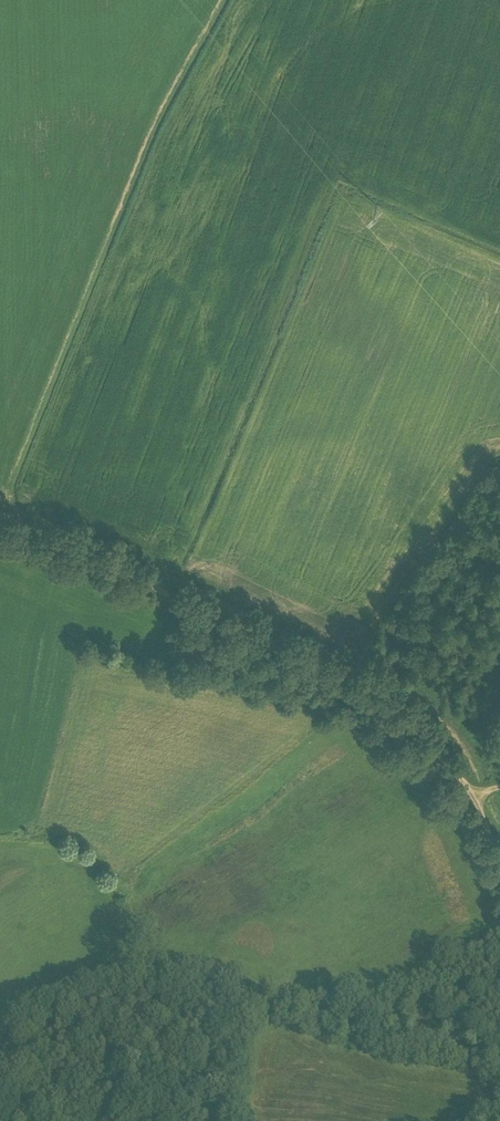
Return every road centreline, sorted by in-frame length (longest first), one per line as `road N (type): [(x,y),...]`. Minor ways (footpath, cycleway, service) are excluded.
road 1 (track): [(0,516),(399,707),(471,794),(499,866)]

